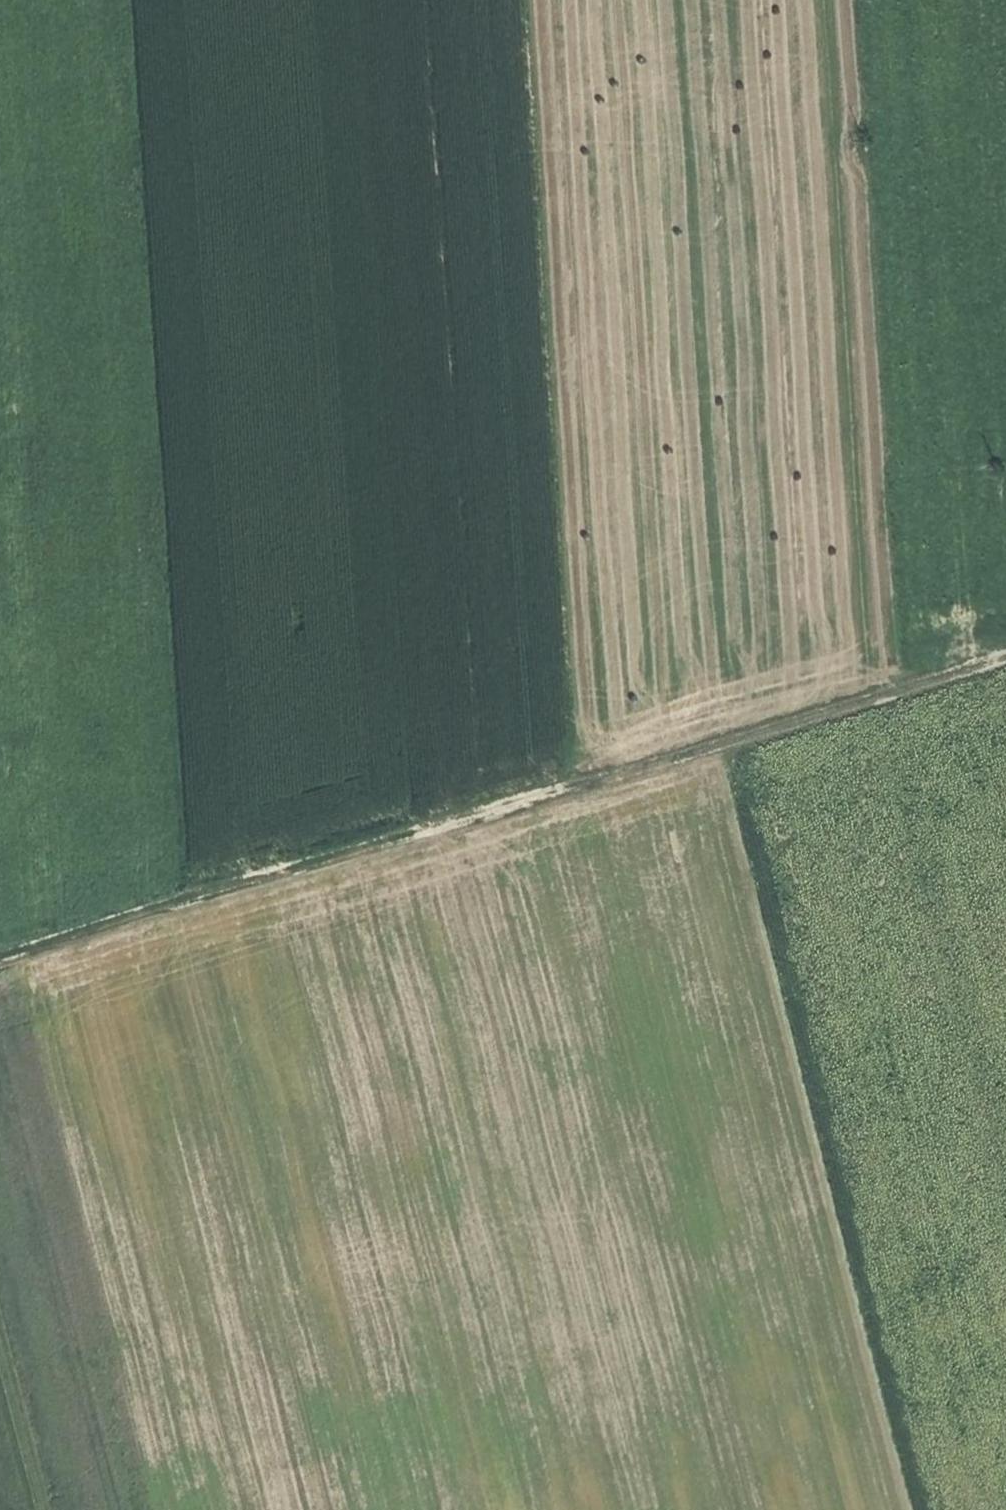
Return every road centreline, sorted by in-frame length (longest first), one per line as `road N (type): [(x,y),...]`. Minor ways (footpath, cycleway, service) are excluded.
road 1 (track): [(0,965),(1005,656)]
road 2 (track): [(0,1342),(45,1509)]

